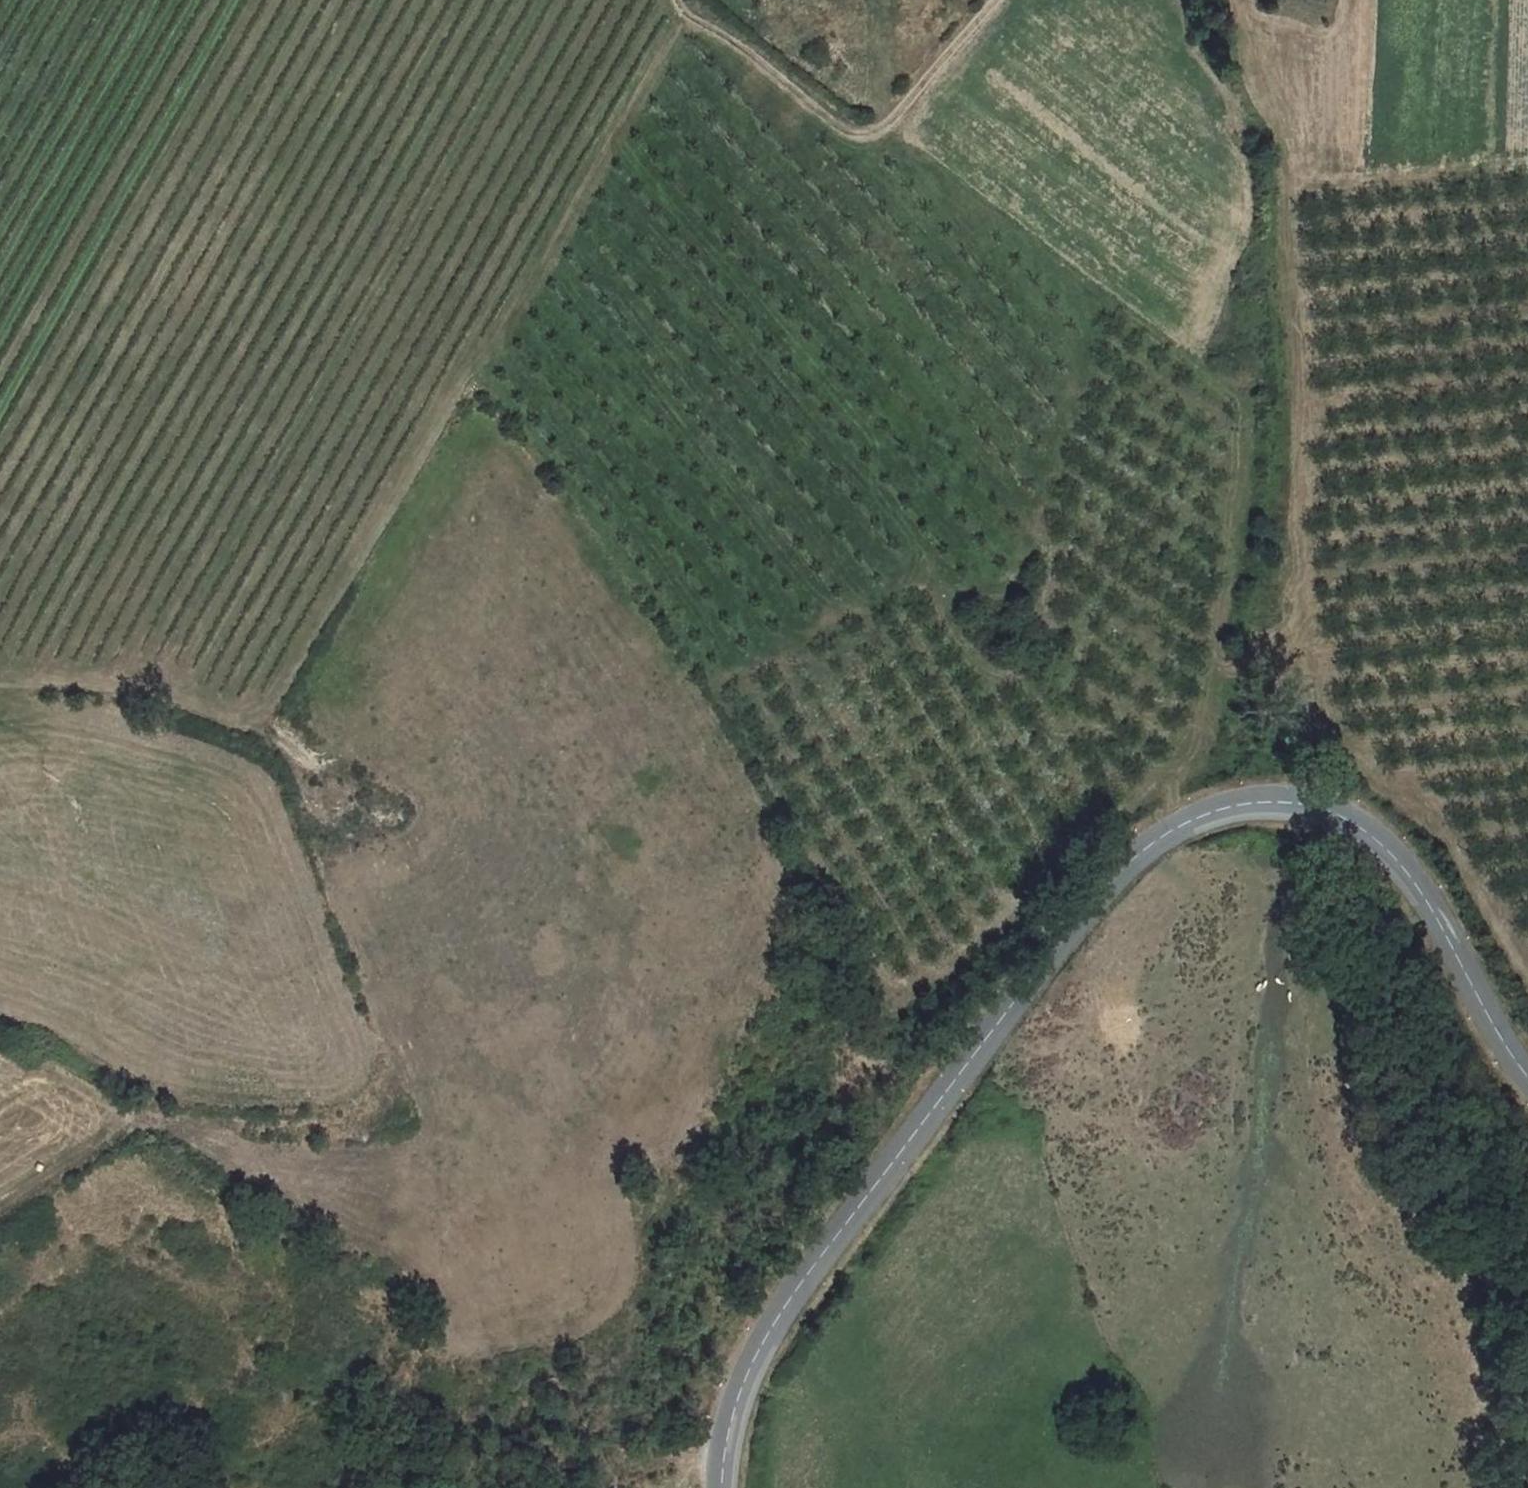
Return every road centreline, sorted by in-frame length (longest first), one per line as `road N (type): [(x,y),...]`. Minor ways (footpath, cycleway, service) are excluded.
road 1 (primary): [(721,1487),(731,1414),(750,1363),(818,1258),(1094,900),(1169,831),(1247,802),(1301,802),(1375,837),(1425,898),(1527,1077)]
road 2 (track): [(0,1203),(131,1122)]

